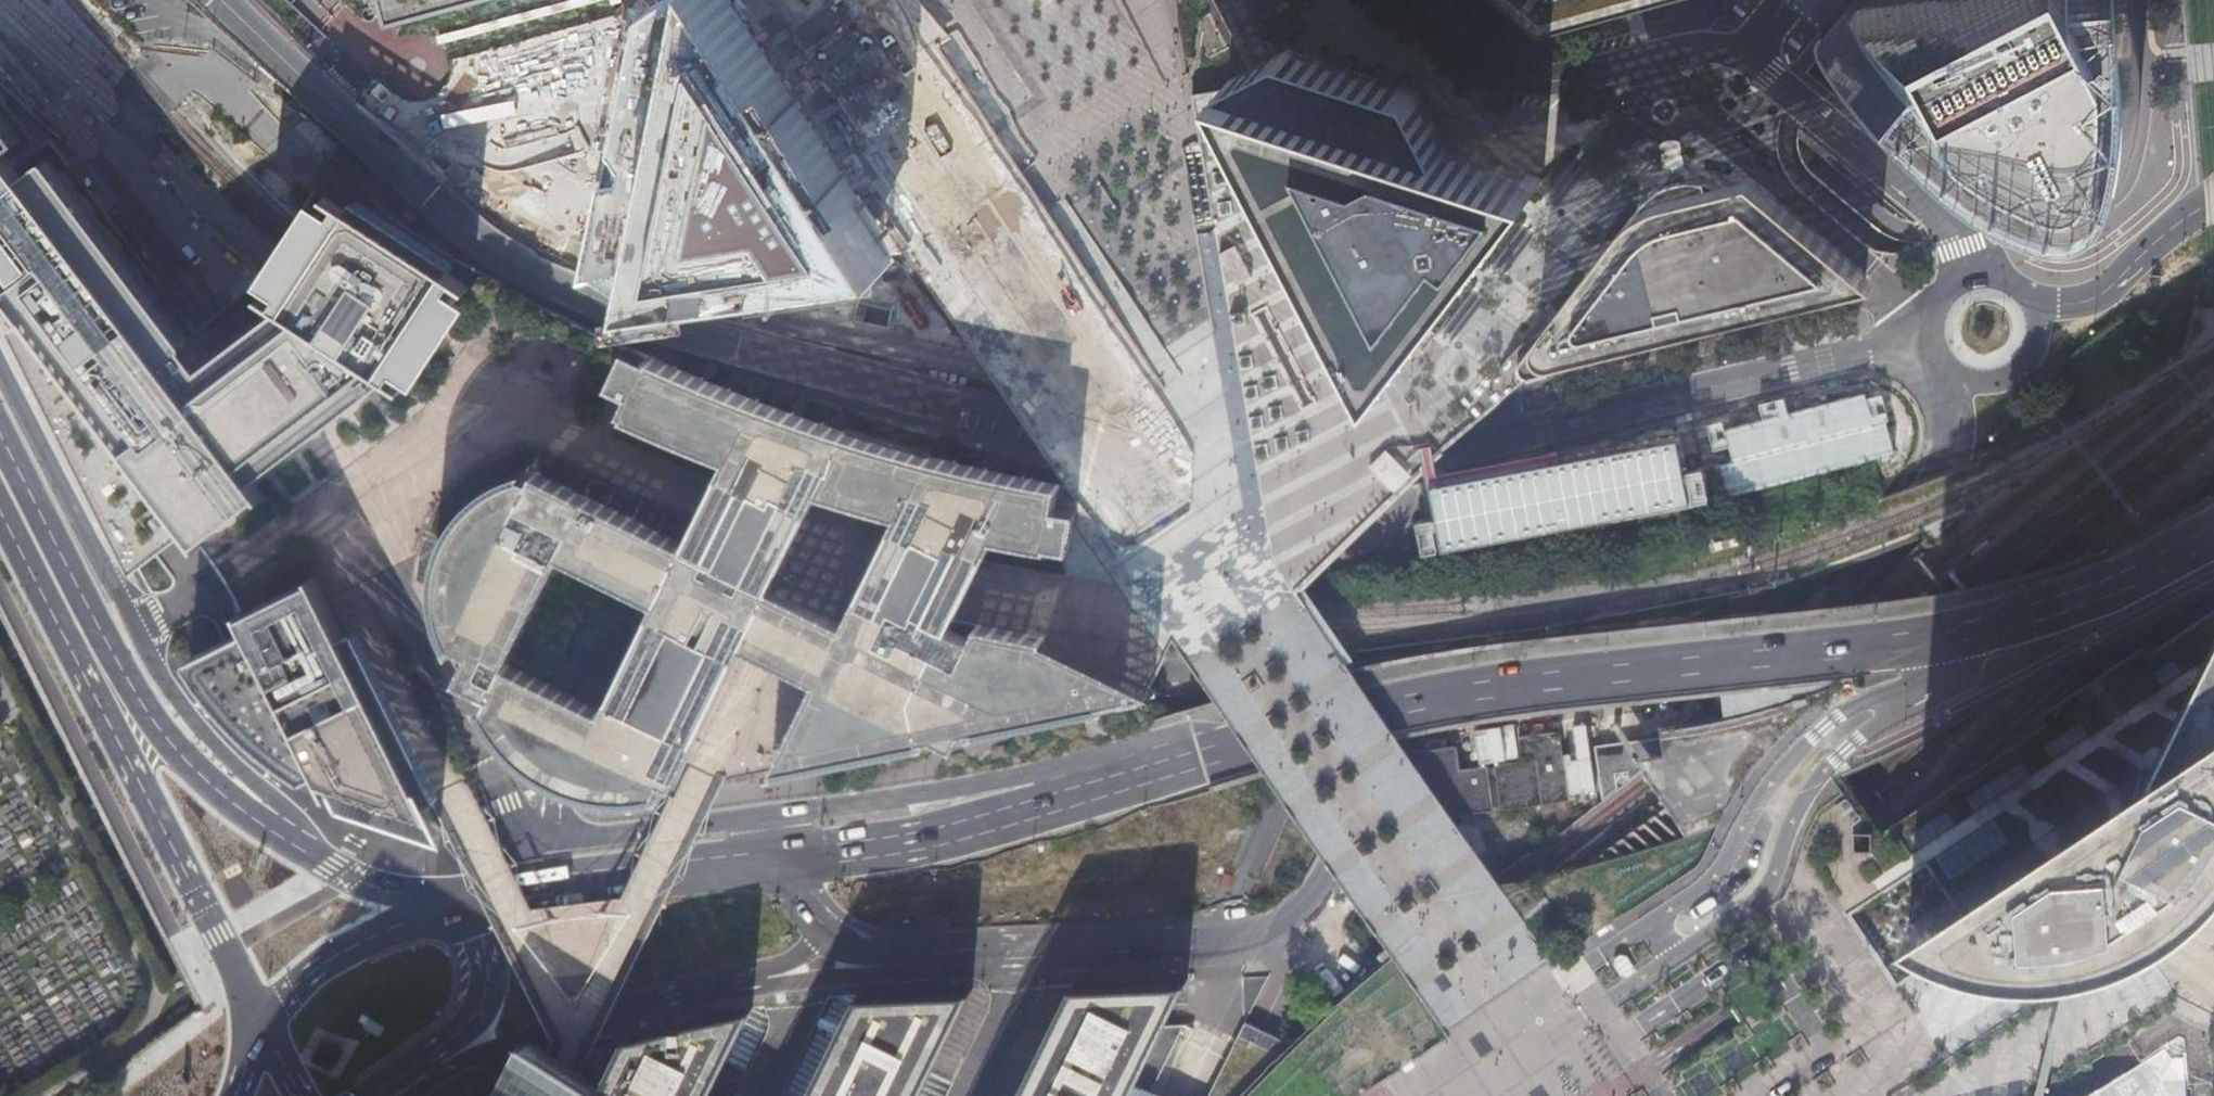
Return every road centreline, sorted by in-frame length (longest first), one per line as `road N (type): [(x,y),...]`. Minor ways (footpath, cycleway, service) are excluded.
road 1 (residential): [(1928,335),(1387,468),(1269,471),(1140,452),(658,319),(516,259),(460,217),(226,0)]
road 2 (residential): [(1956,377),(1953,447),(1865,562),(1816,604),(1723,635),(1385,688),(1338,711),(1303,756),(1234,911),(1198,944),(879,961),(838,945),(785,874),(763,860)]
road 3 (primary): [(2213,530),(2032,615),(1390,705),(963,830),(763,860)]
road 4 (primary): [(0,510),(266,1028)]
road 5 (residential): [(291,838),(262,789),(208,737),(163,675),(0,358)]
road 6 (primary): [(291,838),(211,787),(132,695),(0,433)]
road 7 (residential): [(1745,56),(1714,49),(1573,78),(1528,77),(1422,0)]
road 8 (primary): [(763,860),(423,900)]
road 9 (residential): [(1972,272),(1948,224),(1745,56)]
road 10 (tertiary): [(379,1095),(453,1046),(483,988),(478,935),(467,918),(423,900)]
road 11 (residential): [(2213,198),(2100,294),(2035,303)]
road 12 (primary): [(423,900),(288,988),(266,1028)]
road 13 (primary): [(423,900),(356,884),(291,838)]
road 14 (residential): [(1956,377),(1991,383),(2023,369),(2040,338),(2035,303)]

